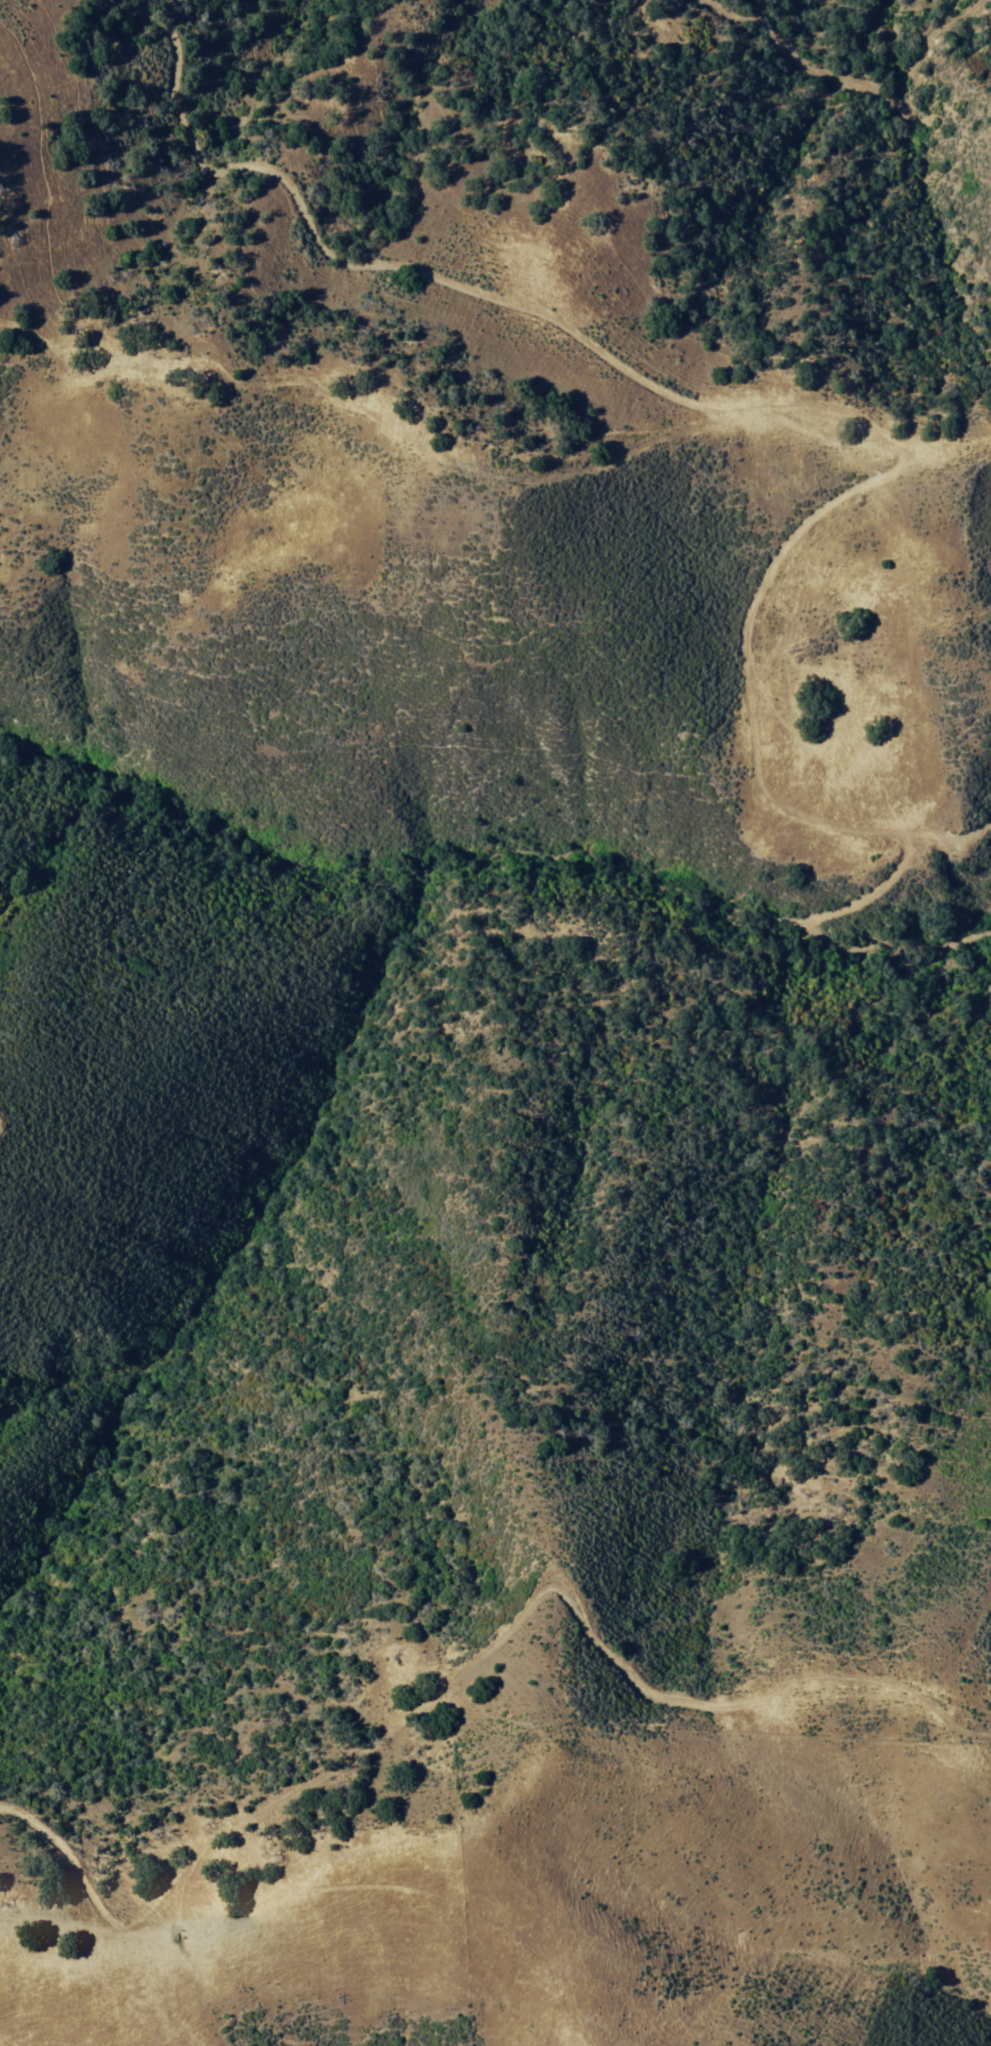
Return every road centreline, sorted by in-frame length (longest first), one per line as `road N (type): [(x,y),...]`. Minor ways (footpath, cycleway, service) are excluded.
road 1 (track): [(135,0),(148,22),(153,122),(169,133),(169,170),(264,202),(343,292),(517,335),(580,393),(659,430),(892,489),(971,473)]
road 2 (track): [(533,2001),(474,1936),(395,1909),(152,1973),(0,1970)]
road 3 (track): [(879,0),(971,38),(990,23)]

